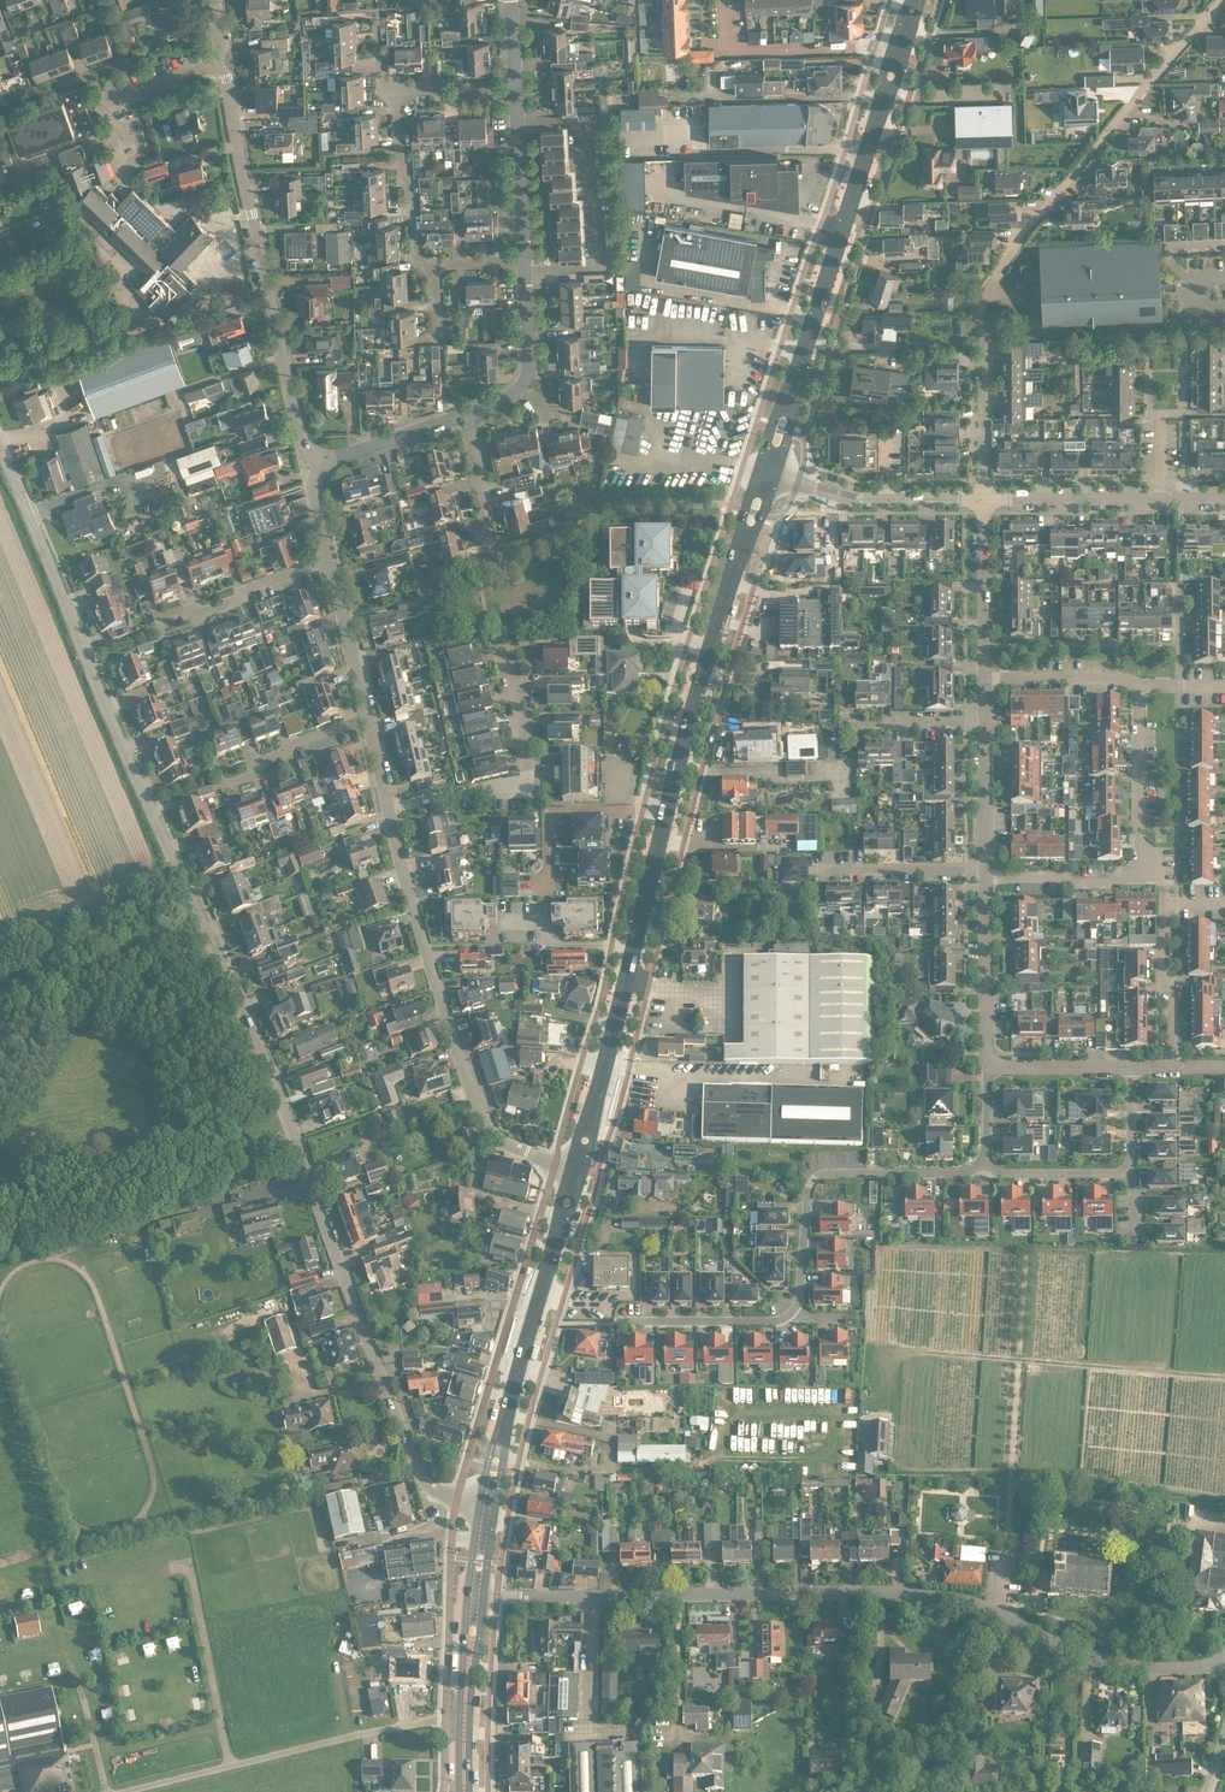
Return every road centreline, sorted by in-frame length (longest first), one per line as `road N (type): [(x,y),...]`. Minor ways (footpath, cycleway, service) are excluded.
road 1 (unclassified): [(479,1503),(432,1487),(415,1465),(276,1090),(0,451)]
road 2 (residential): [(1224,1666),(1115,1665),(987,1608),(925,1593),(482,1596)]
road 3 (primary): [(591,1116),(698,685),(741,547)]
road 4 (residential): [(611,1322),(785,1317),(797,1304),(813,1178),(985,1172)]
road 5 (residential): [(556,1162),(501,1142),(486,1125),(387,806)]
road 6 (residential): [(317,463),(302,444),(287,383),(226,61)]
road 7 (residential): [(980,329),(980,302),(995,272),(1218,0)]
road 8 (primary): [(789,390),(883,95)]
road 9 (residential): [(387,806),(528,778),(502,645)]
road 10 (primary): [(499,1434),(560,1225)]
road 11 (residential): [(890,48),(725,48),(724,0)]
road 12 (residential): [(1140,683),(1140,841),(1163,875)]
road 13 (residential): [(987,1069),(985,875)]
road 14 (residential): [(1163,875),(1173,1068)]
road 15 (track): [(0,932),(178,864)]
road 16 (residential): [(465,415),(513,395),(527,372),(524,263)]
road 17 (residential): [(397,97),(415,257),(436,267)]
road 18 (residential): [(984,678),(983,499)]
road 19 (residential): [(1163,875),(1084,881),(985,875)]
road 20 (residential): [(983,499),(1161,497)]
road 21 (residential): [(163,621),(327,563)]
road 22 (residential): [(524,263),(514,92)]
road 23 (residential): [(823,871),(985,875)]
road 24 (residential): [(368,717),(327,563)]
road 25 (residential): [(226,781),(289,745),(368,717)]
road 26 (residential): [(984,678),(1140,683)]
road 27 (residential): [(317,463),(465,415)]
road 28 (residential): [(983,499),(984,346)]
road 29 (residential): [(985,875),(984,724)]
road 30 (residential): [(1131,1068),(987,1069)]
road 31 (residential): [(985,1172),(1125,1169)]
road 32 (residential): [(492,551),(465,415)]
road 33 (primary): [(464,1791),(468,1657)]
road 34 (residential): [(102,101),(226,61)]
road 35 (residential): [(858,500),(983,499)]
road 36 (residential): [(859,725),(984,724)]
road 37 (track): [(91,1181),(0,1262)]

